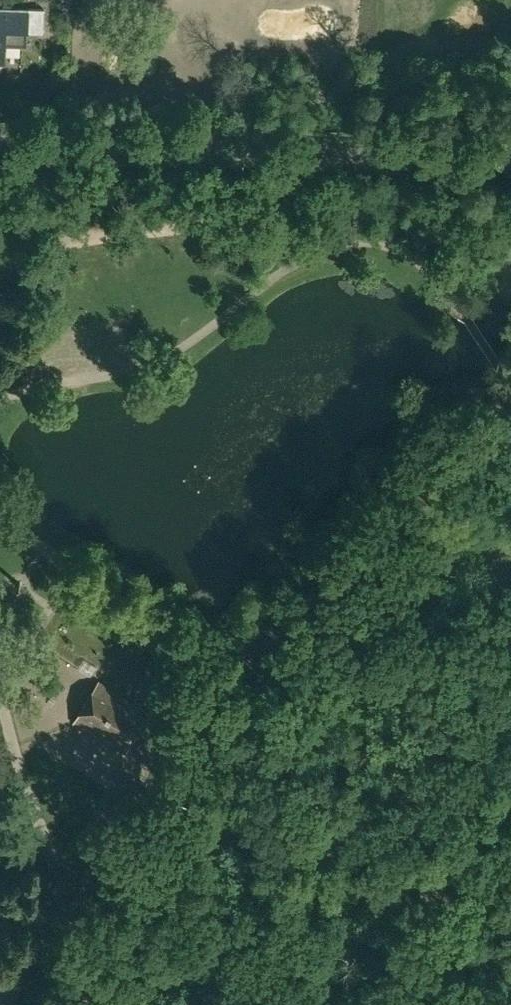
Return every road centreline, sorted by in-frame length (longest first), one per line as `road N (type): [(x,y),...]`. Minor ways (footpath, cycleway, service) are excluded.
road 1 (residential): [(510,159),(0,145)]

